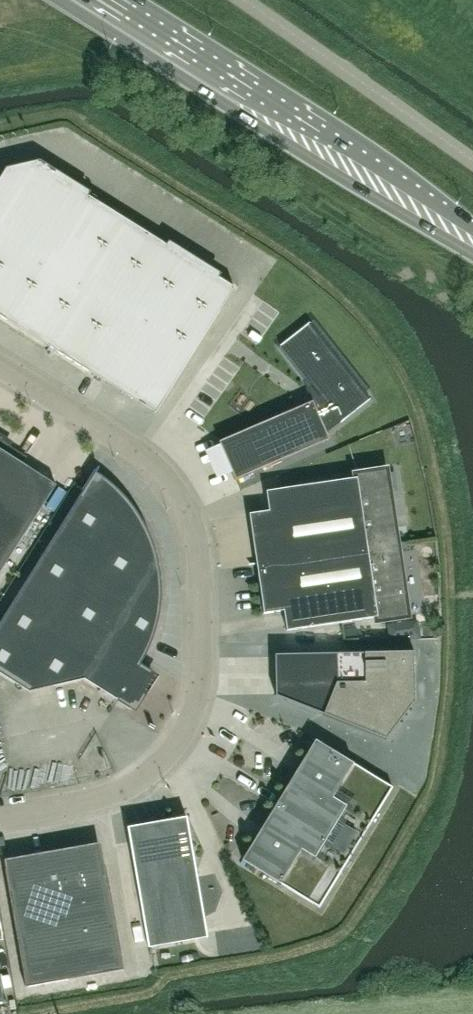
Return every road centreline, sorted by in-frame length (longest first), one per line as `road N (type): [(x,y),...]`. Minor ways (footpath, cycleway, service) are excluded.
road 1 (unclassified): [(0,816),(93,799),(156,766),(190,715),(199,651),(197,548),(182,500),(138,454),(0,367)]
road 2 (secondary): [(472,245),(82,0)]

